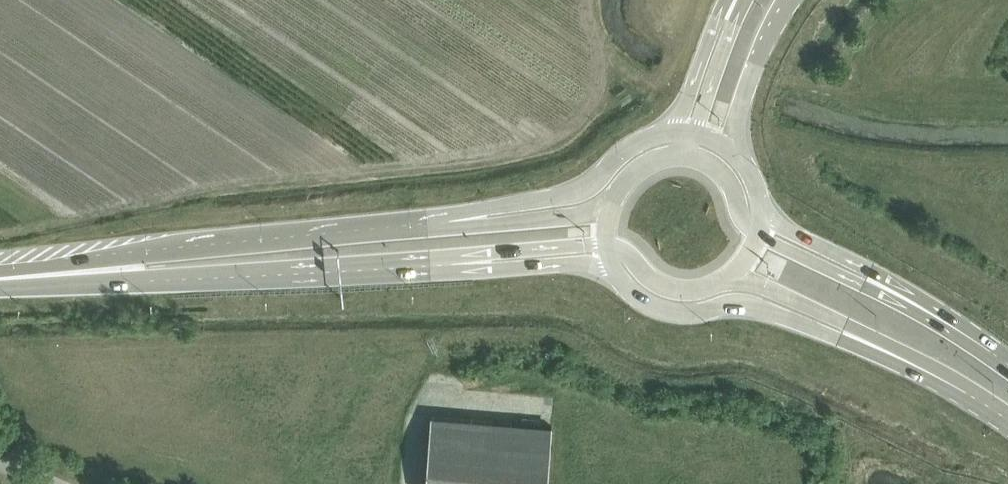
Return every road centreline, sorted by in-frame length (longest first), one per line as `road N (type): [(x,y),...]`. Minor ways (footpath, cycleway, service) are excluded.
road 1 (primary): [(149,266),(239,275),(464,263)]
road 2 (primary): [(450,221),(149,266)]
road 3 (primary): [(615,272),(659,308),(747,304),(876,346)]
road 4 (primary): [(667,133),(631,147),(585,191),(450,221)]
road 5 (primary): [(919,305),(761,208)]
road 6 (primary): [(919,305),(759,234)]
road 7 (primary): [(617,193),(582,214),(450,221)]
road 8 (tertiary): [(739,158),(745,98),(792,0)]
road 9 (primary): [(723,280),(781,295),(876,346)]
road 10 (primary): [(464,263),(615,272)]
road 11 (primary): [(876,346),(1007,419)]
road 12 (primary): [(149,266),(0,279)]
road 13 (tertiary): [(734,4),(667,133)]
road 14 (primary): [(464,263),(607,246)]
road 15 (tertiary): [(734,4),(695,134)]
road 16 (primary): [(607,246),(673,288),(723,280)]
road 17 (primary): [(759,234),(744,222),(721,171),(675,154)]

